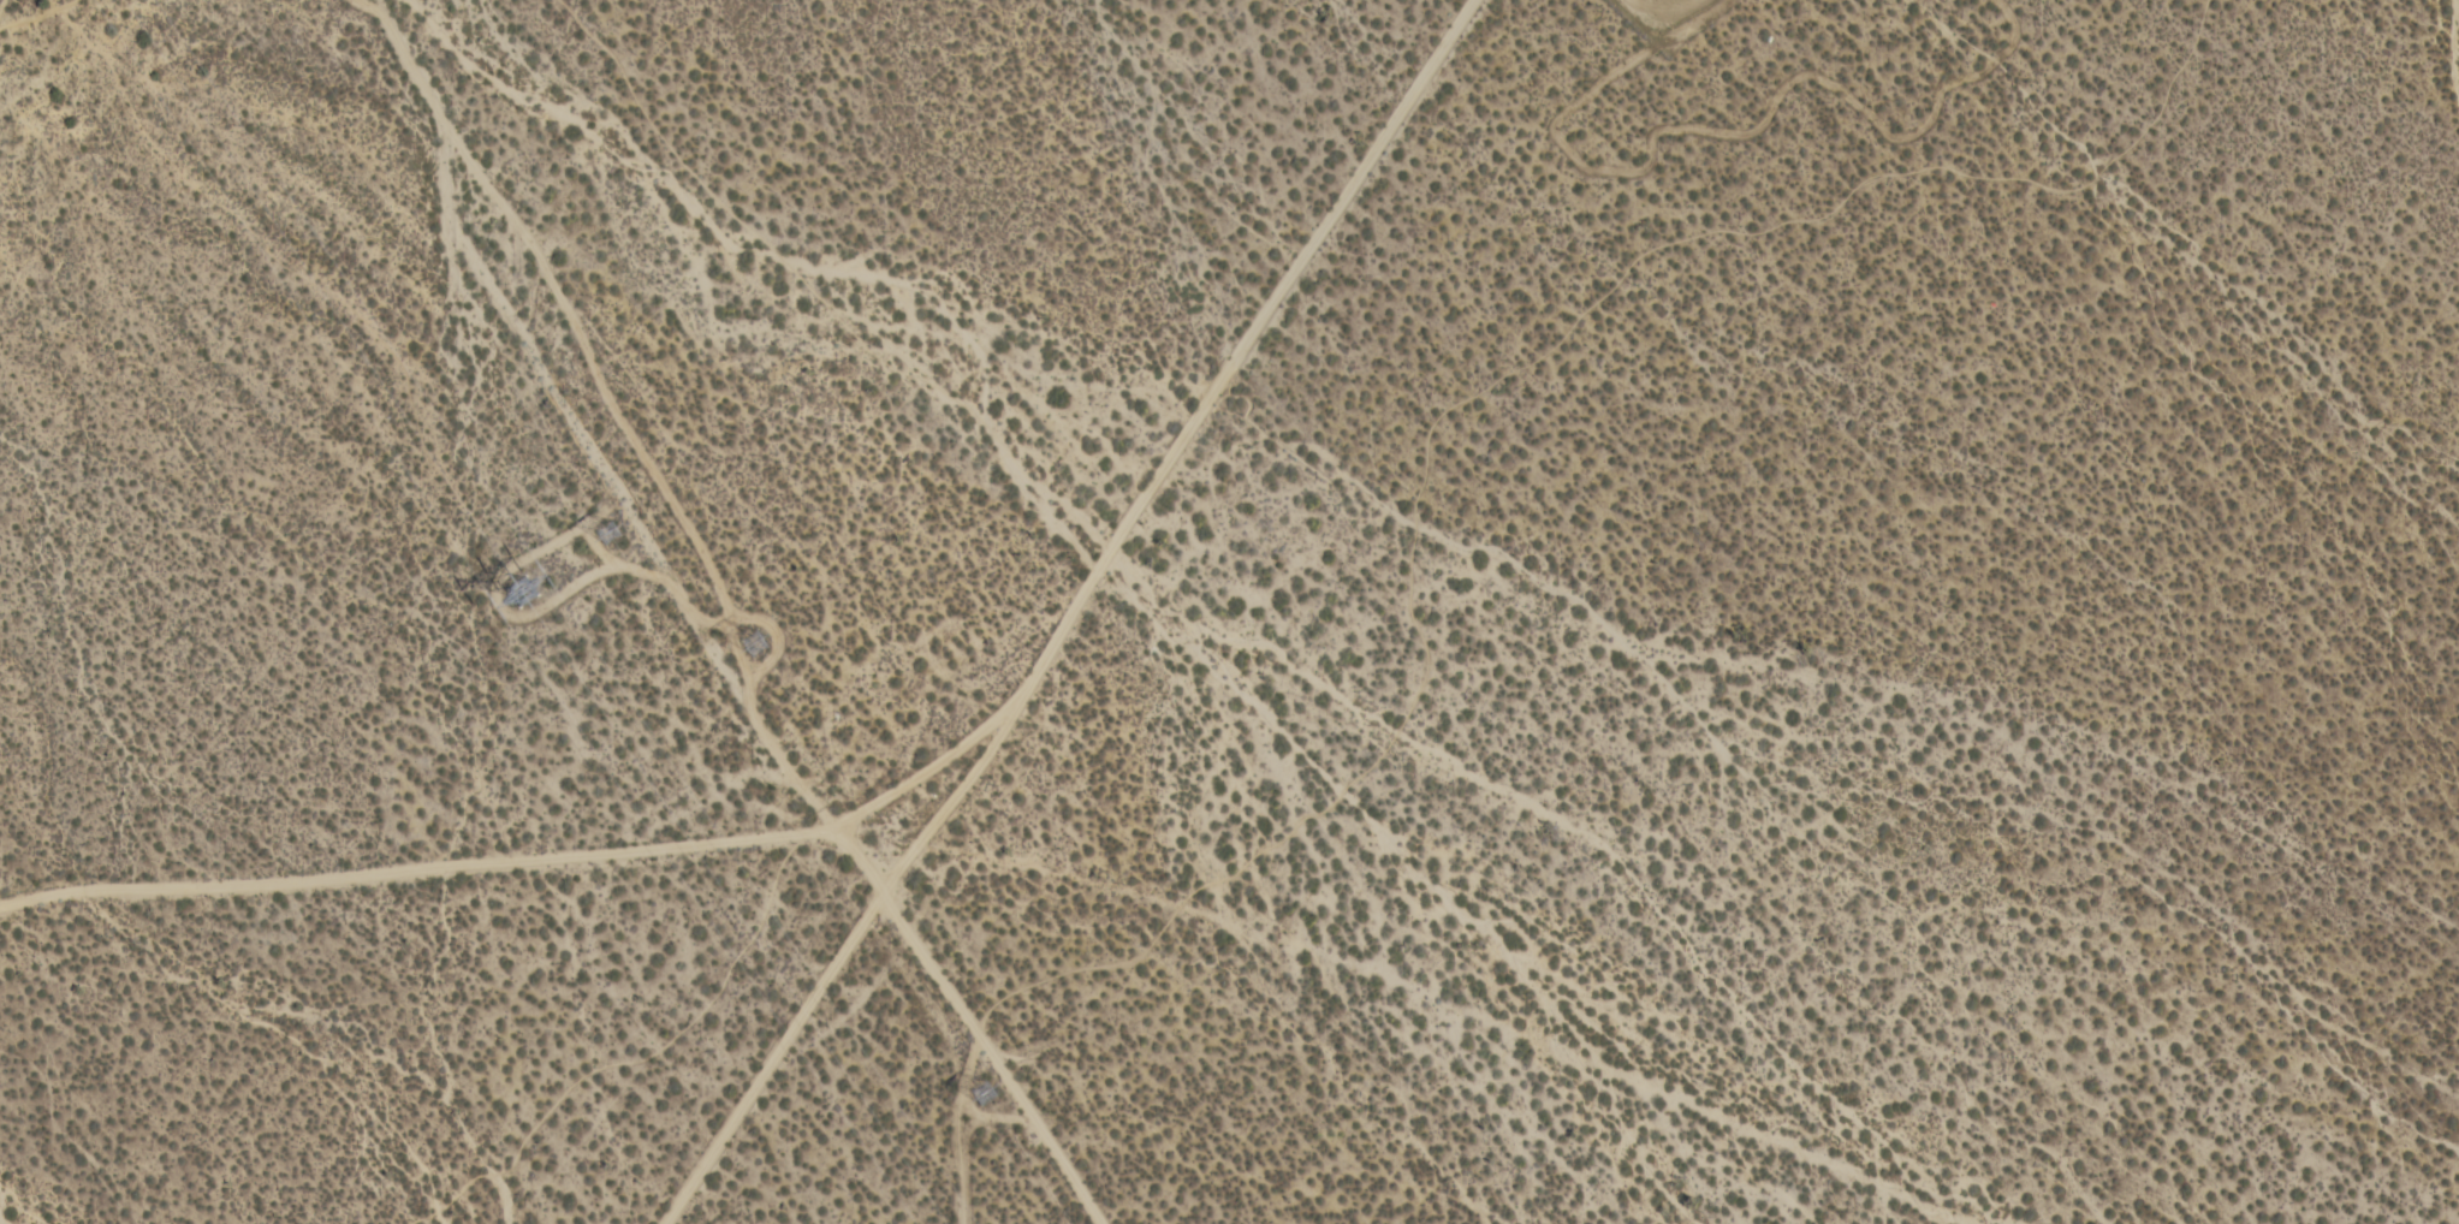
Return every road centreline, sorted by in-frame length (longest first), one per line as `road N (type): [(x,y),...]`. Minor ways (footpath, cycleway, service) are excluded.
road 1 (track): [(0,916),(291,897),(802,845),(865,826),(944,778),(1005,715)]
road 2 (track): [(1005,715),(1475,0)]
road 3 (track): [(666,1223),(1005,715)]
road 4 (track): [(973,1026),(1104,1223)]
road 5 (track): [(956,1223),(958,1091),(973,1026)]
road 6 (track): [(887,899),(973,1026)]

